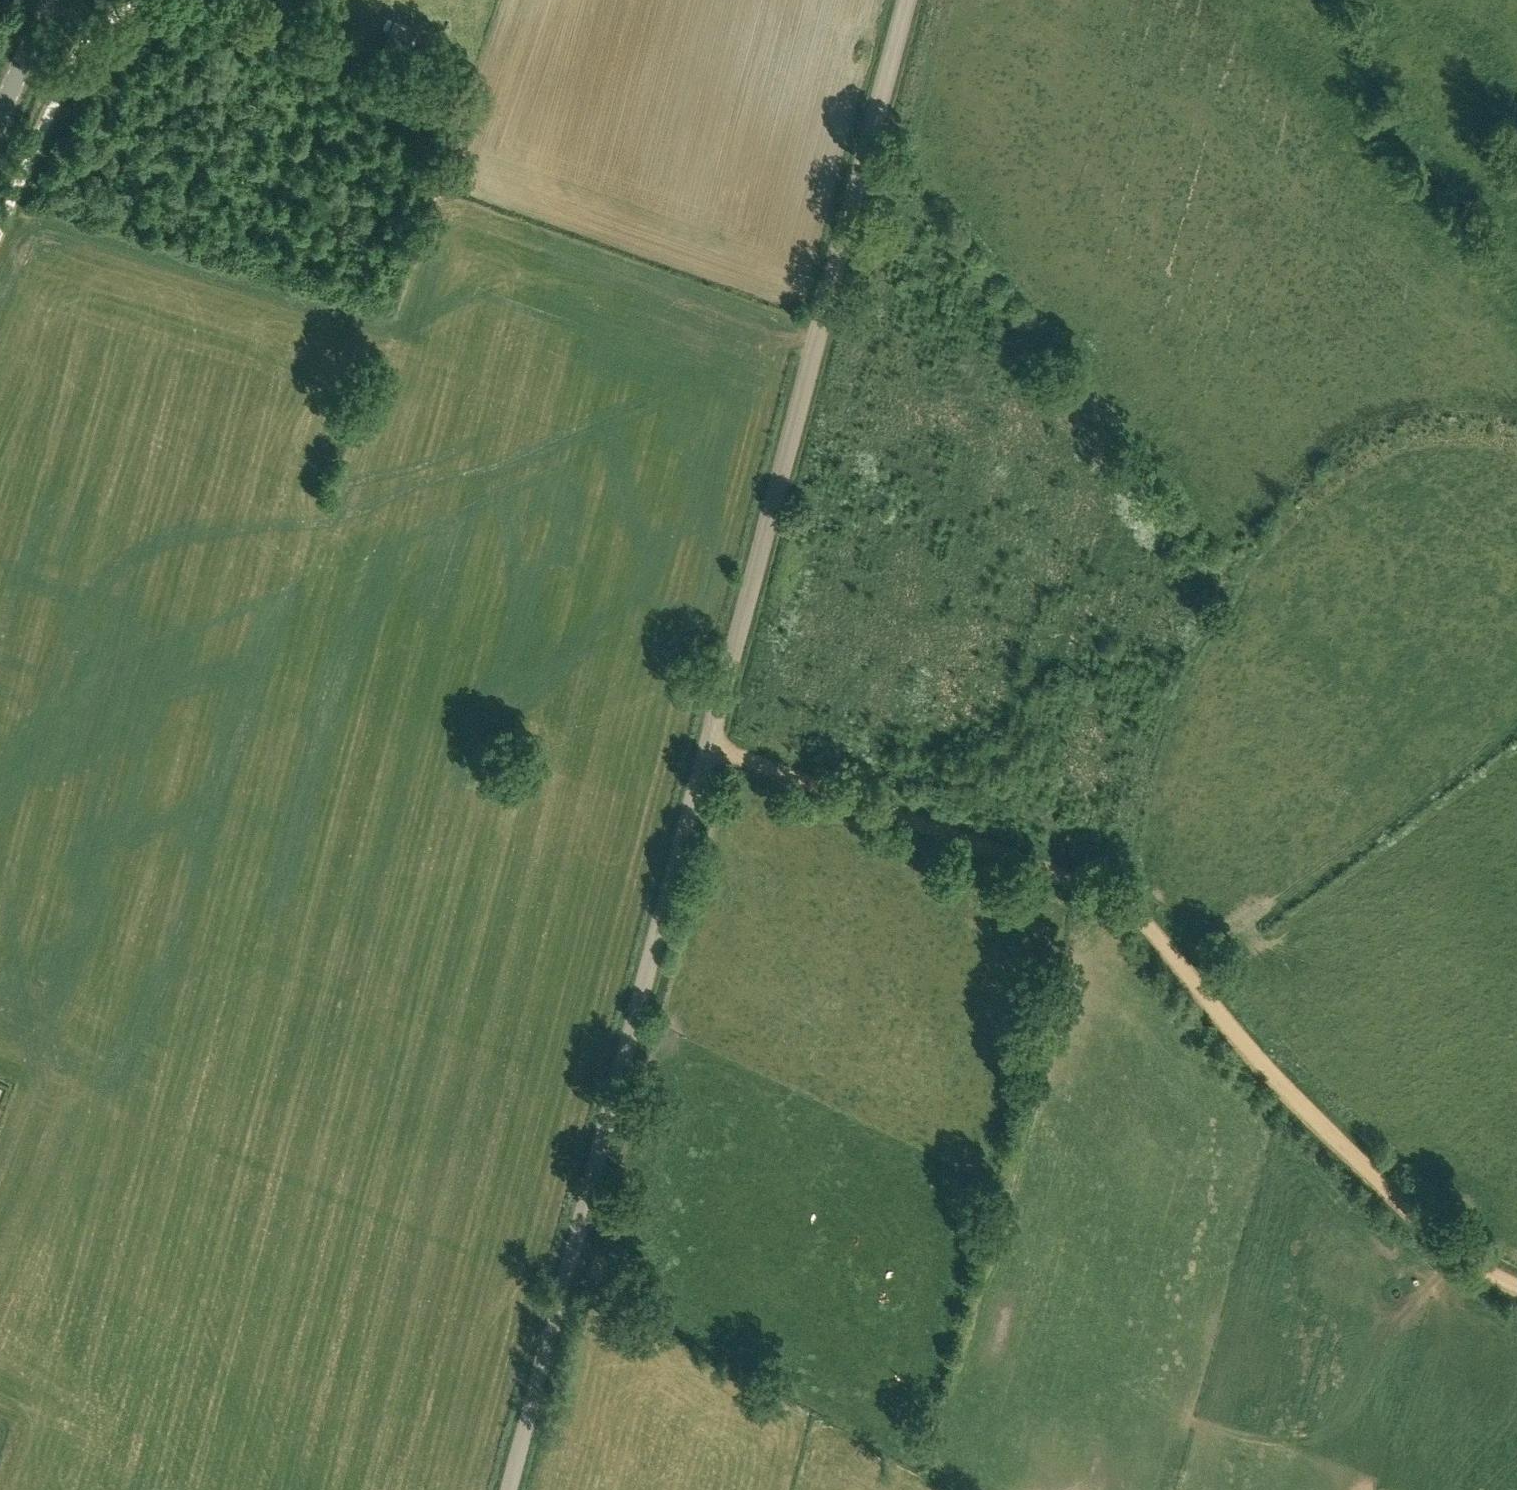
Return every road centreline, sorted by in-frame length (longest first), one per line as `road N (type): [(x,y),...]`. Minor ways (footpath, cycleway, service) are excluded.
road 1 (track): [(1516,1292),(1488,1281),(1396,1202),(1144,929),(1089,883),(710,745)]
road 2 (track): [(908,0),(710,745)]
road 3 (track): [(710,745),(512,1489)]
road 4 (tertiary): [(0,115),(38,33),(64,0)]

